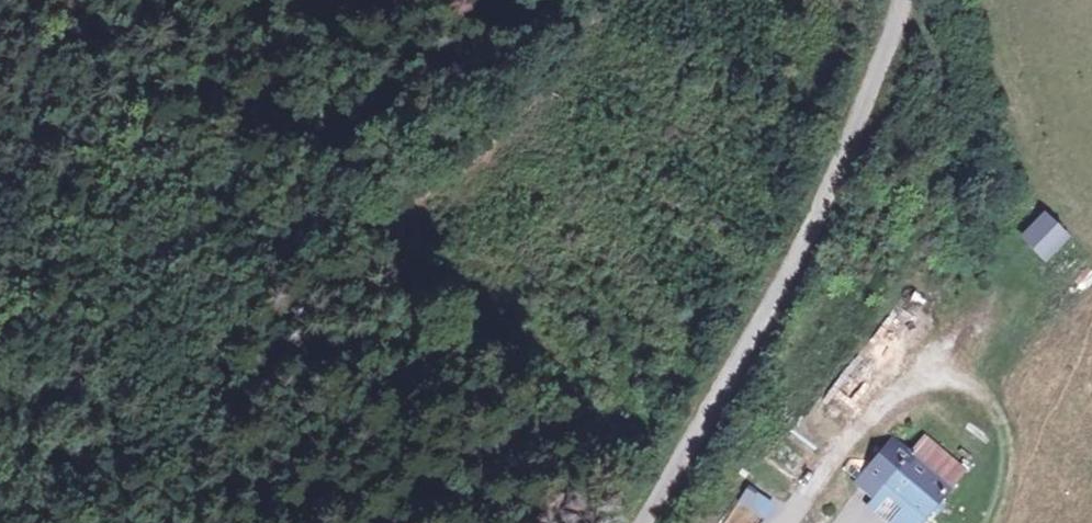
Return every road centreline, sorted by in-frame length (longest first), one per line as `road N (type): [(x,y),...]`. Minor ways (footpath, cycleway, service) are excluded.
road 1 (track): [(914,0),(939,68),(953,224),(976,307),(974,332),(964,355),(844,447),(794,522)]
road 2 (tertiary): [(906,0),(785,273),(643,522)]

